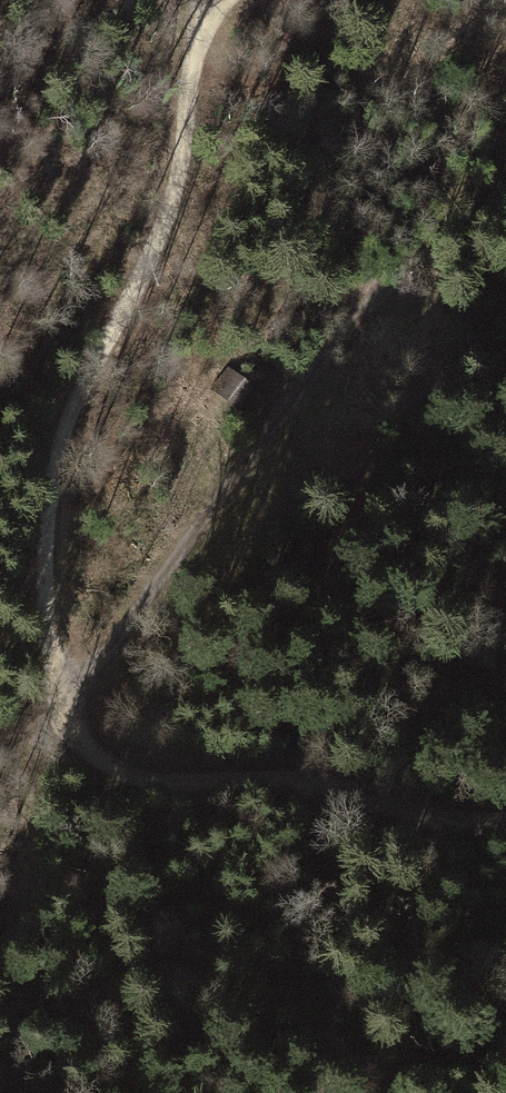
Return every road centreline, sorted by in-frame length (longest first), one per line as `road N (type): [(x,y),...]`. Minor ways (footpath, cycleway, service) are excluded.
road 1 (track): [(227,0),(217,6),(144,284),(64,424),(46,577),(61,712),(89,750),(133,775),(295,779),(467,822),(505,817)]
road 2 (track): [(505,206),(362,305),(61,712)]
road 3 (track): [(61,712),(40,765),(30,871),(0,1016)]

